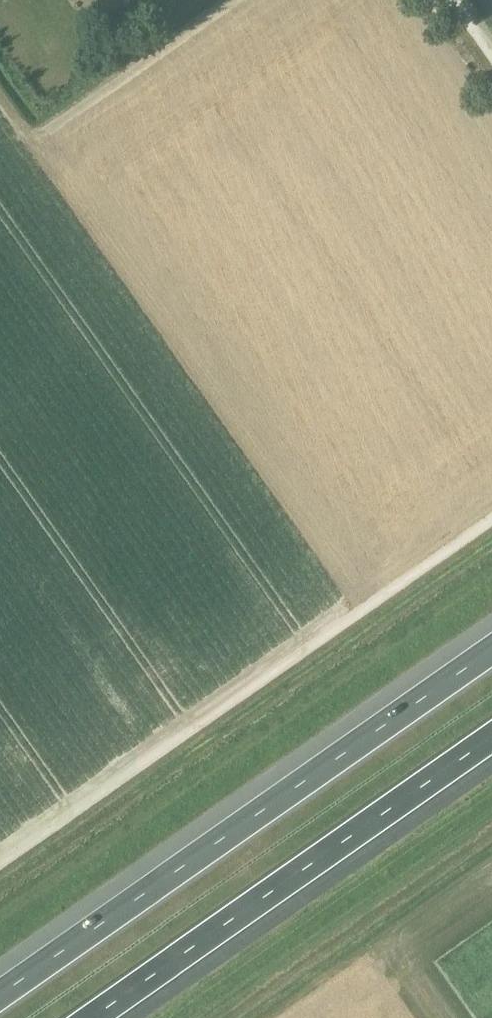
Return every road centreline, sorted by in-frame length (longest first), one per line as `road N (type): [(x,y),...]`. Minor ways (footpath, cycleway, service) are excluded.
road 1 (motorway): [(491,649),(0,995)]
road 2 (track): [(491,518),(0,863)]
road 3 (motorway): [(87,1017),(491,734)]

